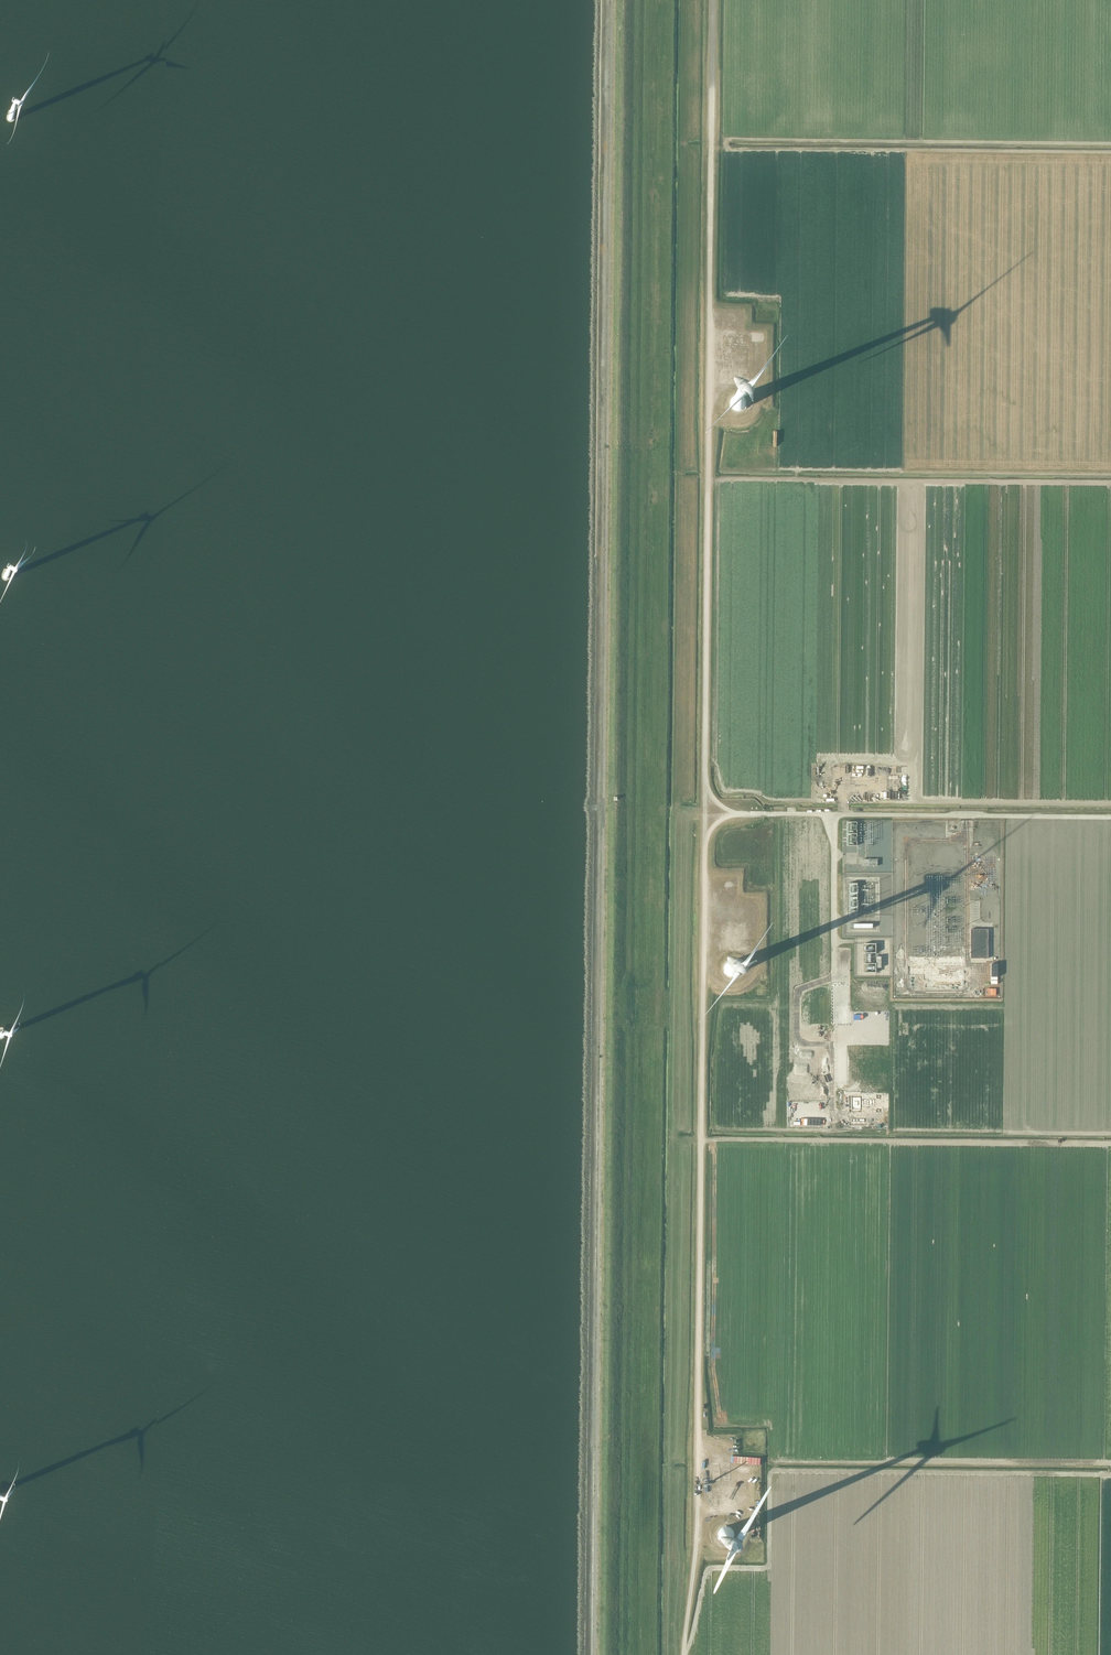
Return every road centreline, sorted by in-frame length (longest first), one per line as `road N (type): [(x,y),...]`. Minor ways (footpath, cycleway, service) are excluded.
road 1 (unclassified): [(594,1654),(612,0)]

